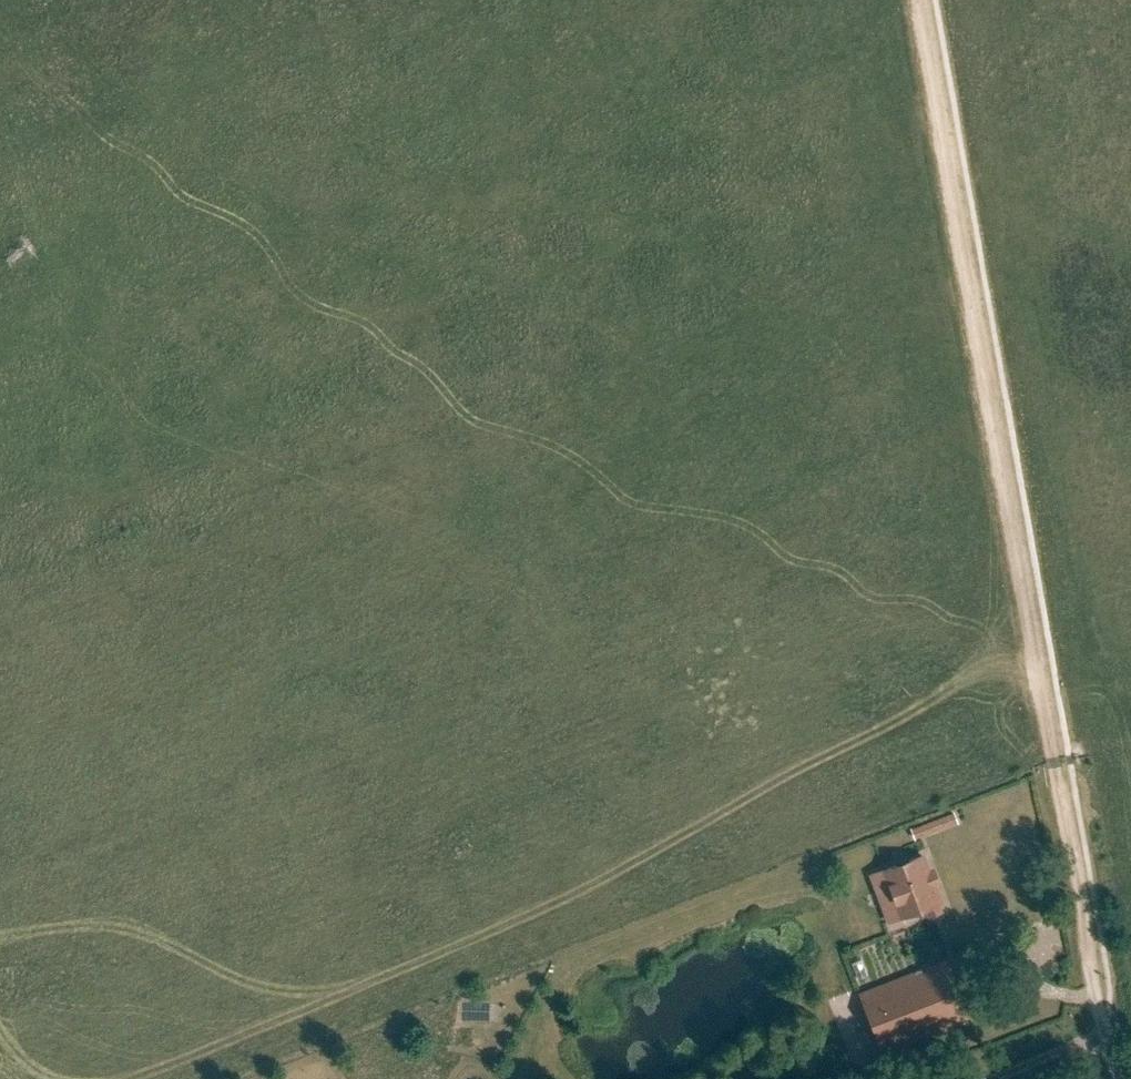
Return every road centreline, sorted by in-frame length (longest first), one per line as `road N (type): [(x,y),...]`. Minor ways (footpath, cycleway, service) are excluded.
road 1 (track): [(1111,1043),(1089,964),(919,0)]
road 2 (track): [(969,1078),(1103,1027)]

